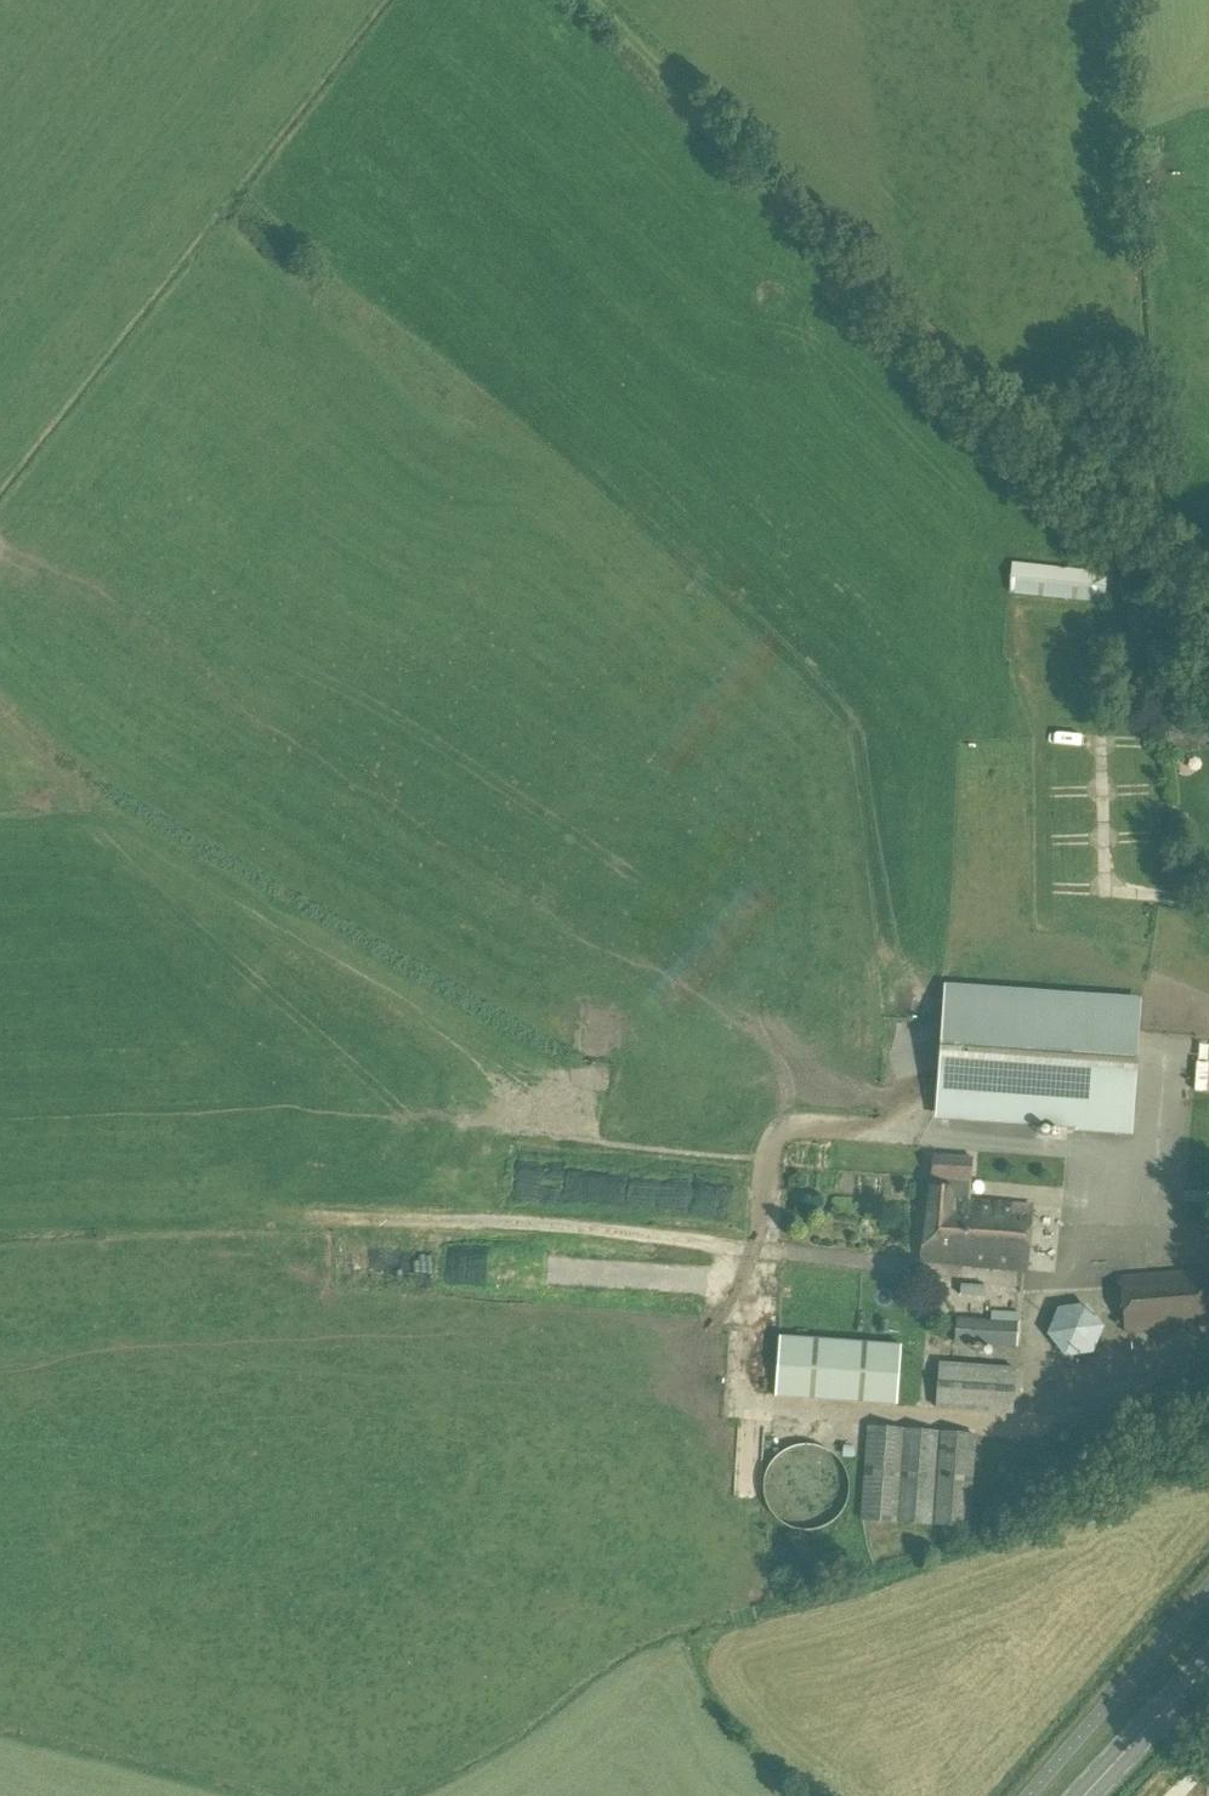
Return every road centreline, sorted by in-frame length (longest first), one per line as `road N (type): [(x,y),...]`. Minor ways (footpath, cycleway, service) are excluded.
road 1 (track): [(1208,613),(1155,573),(590,0)]
road 2 (primary): [(1093,1795),(1208,1674)]

